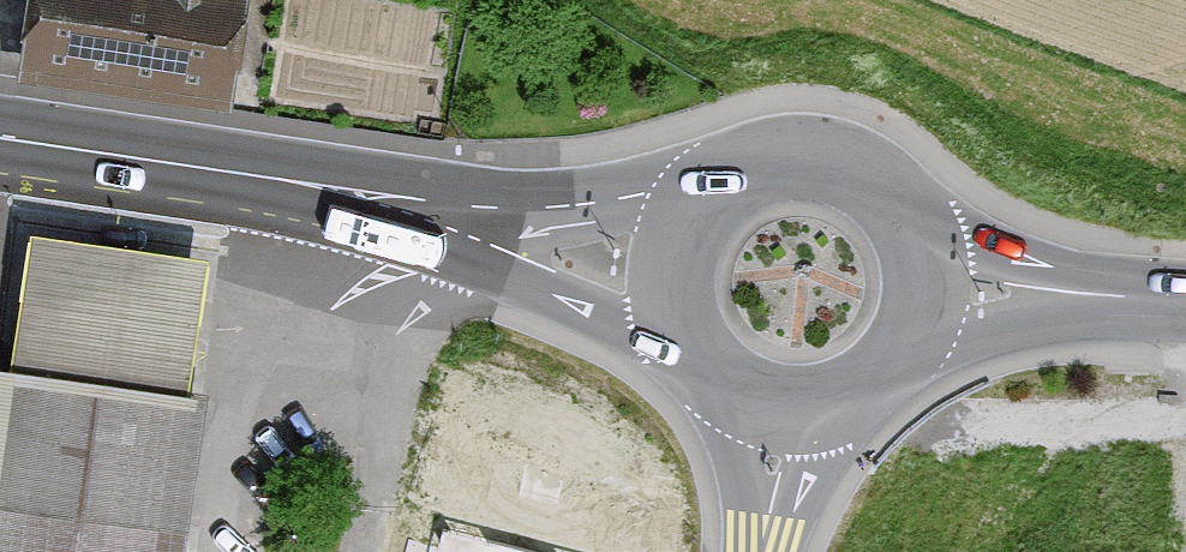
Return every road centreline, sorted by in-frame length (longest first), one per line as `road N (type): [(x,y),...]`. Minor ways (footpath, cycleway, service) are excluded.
road 1 (secondary): [(674,254),(528,232),(199,161),(0,132)]
road 2 (secondary): [(924,291),(906,219),(852,170),(816,159),(778,160),(712,191),(674,254)]
road 3 (secondary): [(1185,301),(924,291)]
road 4 (secondary): [(674,254),(671,301),(699,365),(735,395),(780,410)]
road 5 (secondary): [(780,410),(810,411),(866,392),(908,348),(924,291)]
road 6 (unclassified): [(780,410),(760,551)]

